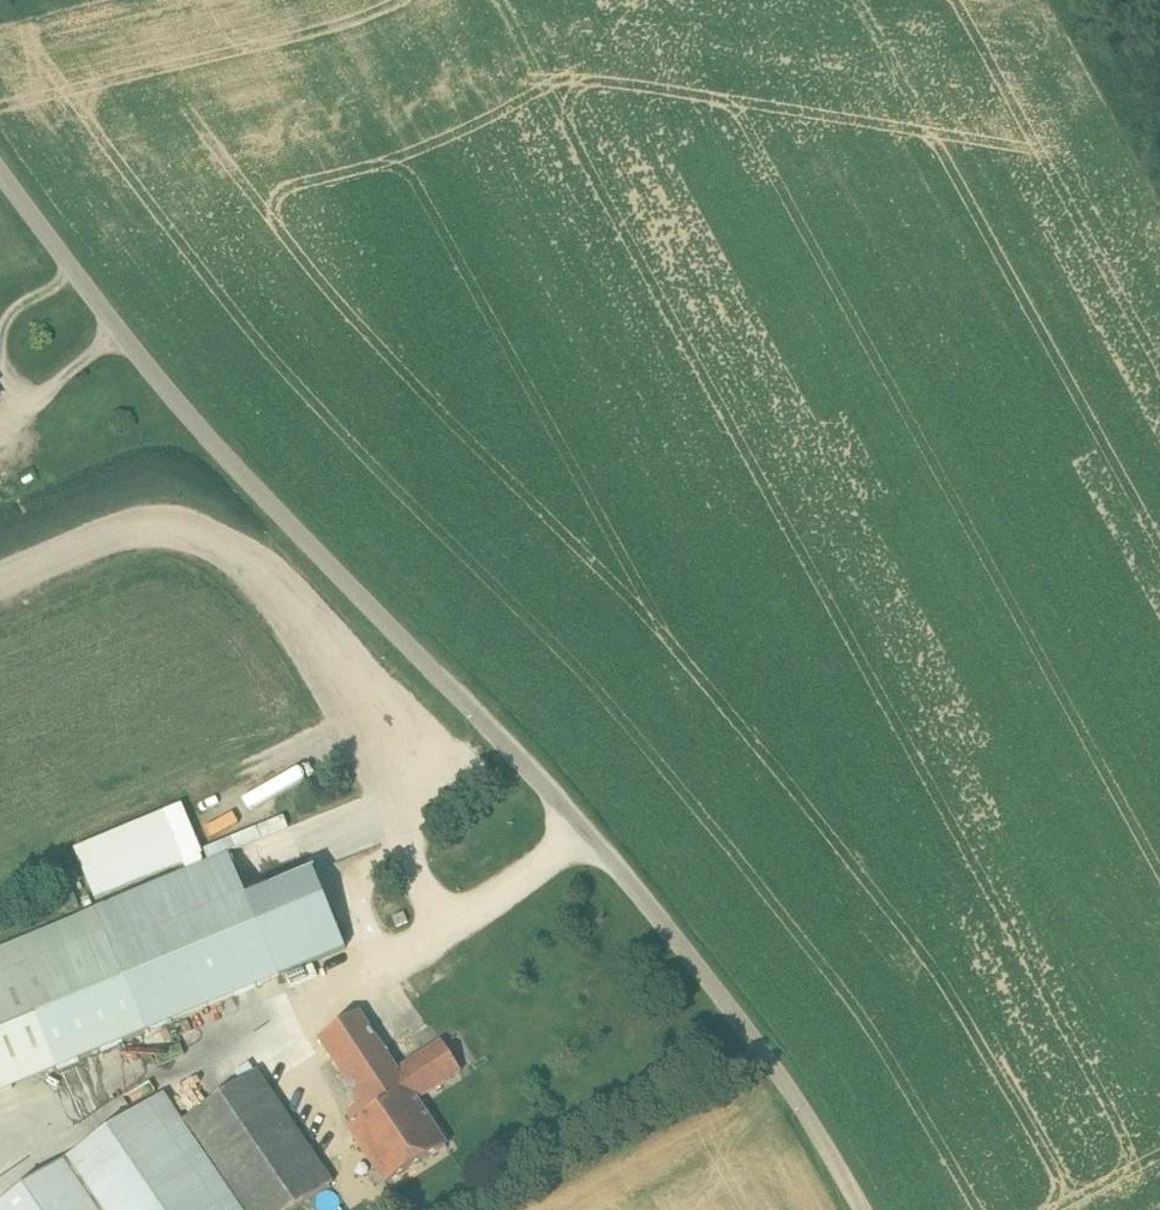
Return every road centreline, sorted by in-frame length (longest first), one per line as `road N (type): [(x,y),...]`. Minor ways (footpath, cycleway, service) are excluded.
road 1 (unclassified): [(860,1209),(754,1036),(628,873),(559,792),(202,437),(0,175)]

